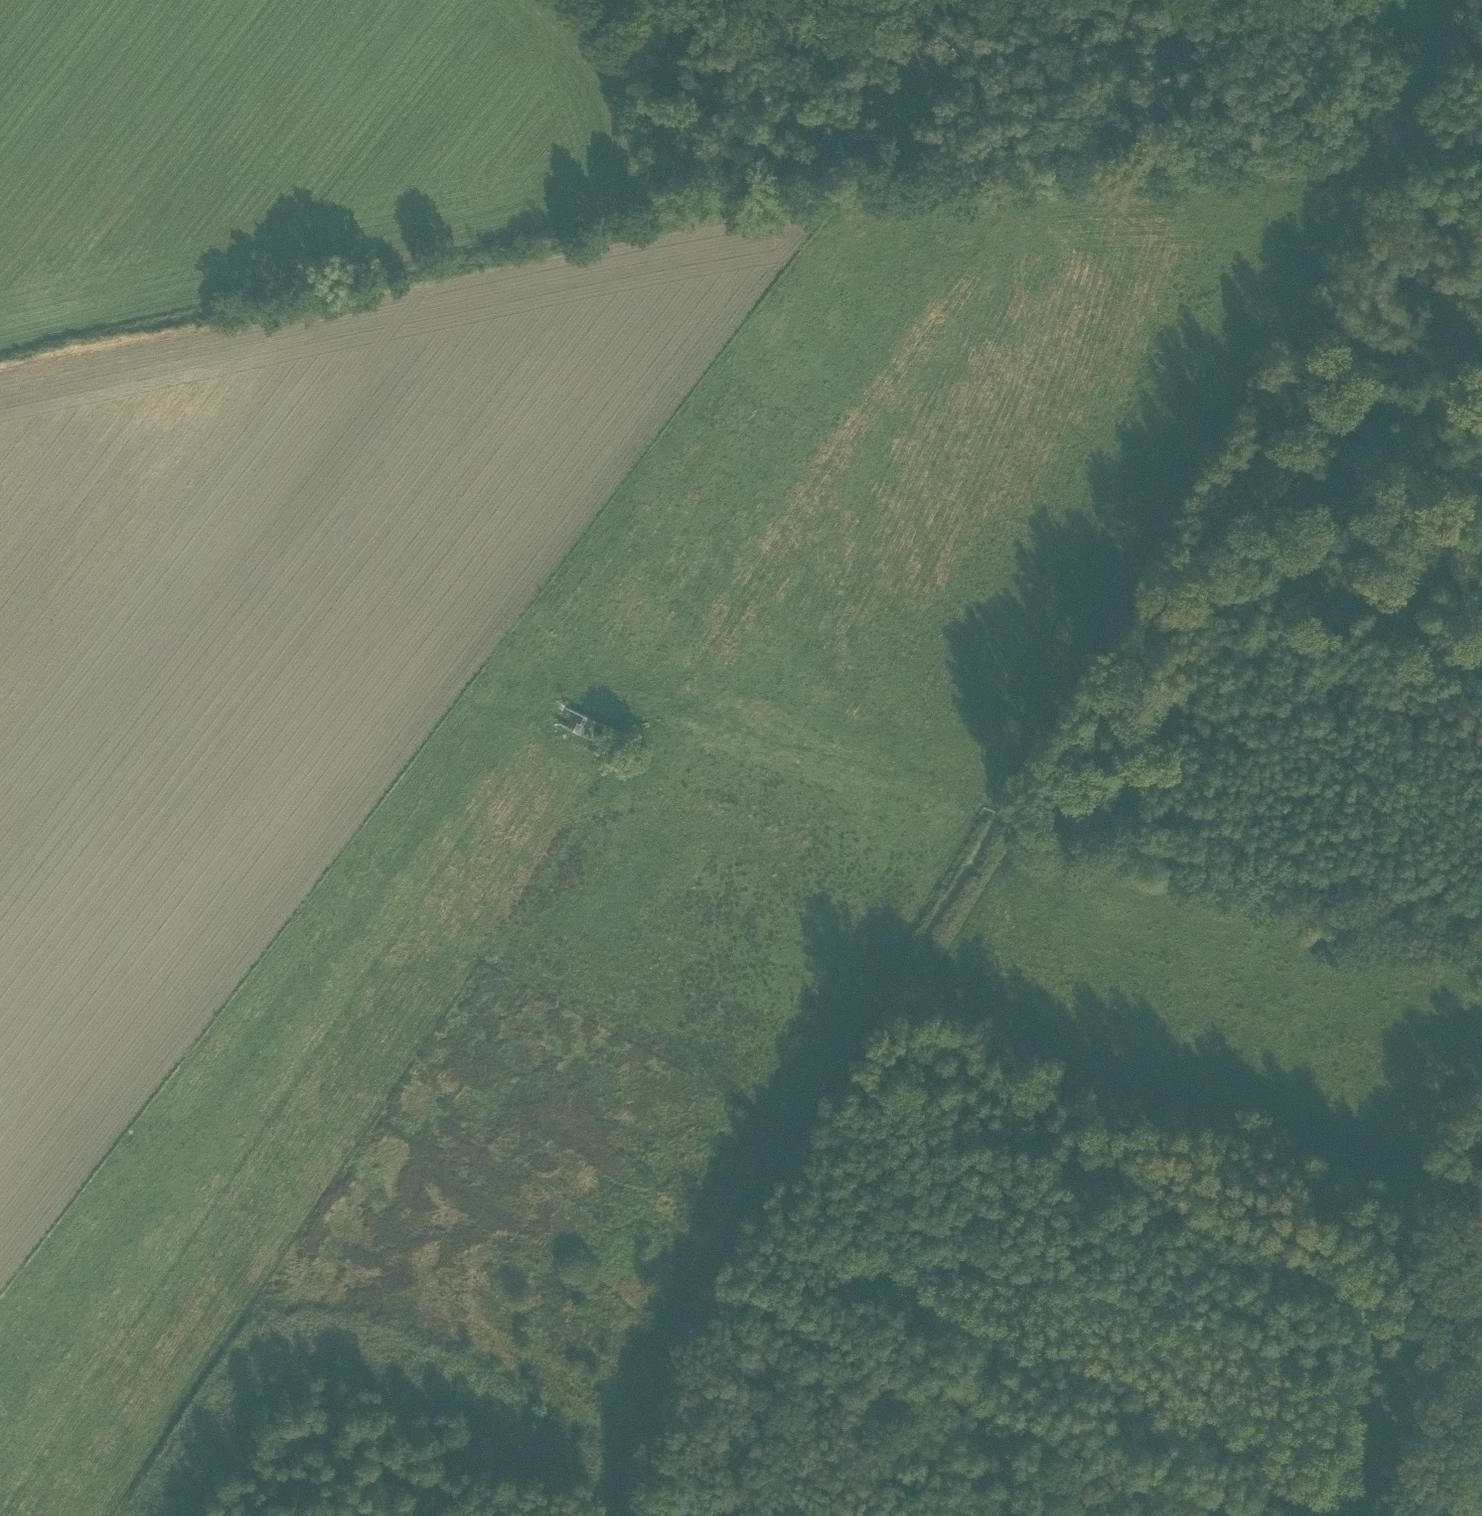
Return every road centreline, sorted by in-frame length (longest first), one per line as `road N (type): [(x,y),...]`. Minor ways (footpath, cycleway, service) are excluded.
road 1 (track): [(925,782),(1481,948)]
road 2 (track): [(1209,410),(1408,64),(1422,0)]
road 3 (track): [(1481,1283),(1440,1382),(1360,1515)]
road 4 (track): [(612,0),(657,14),(807,0)]

